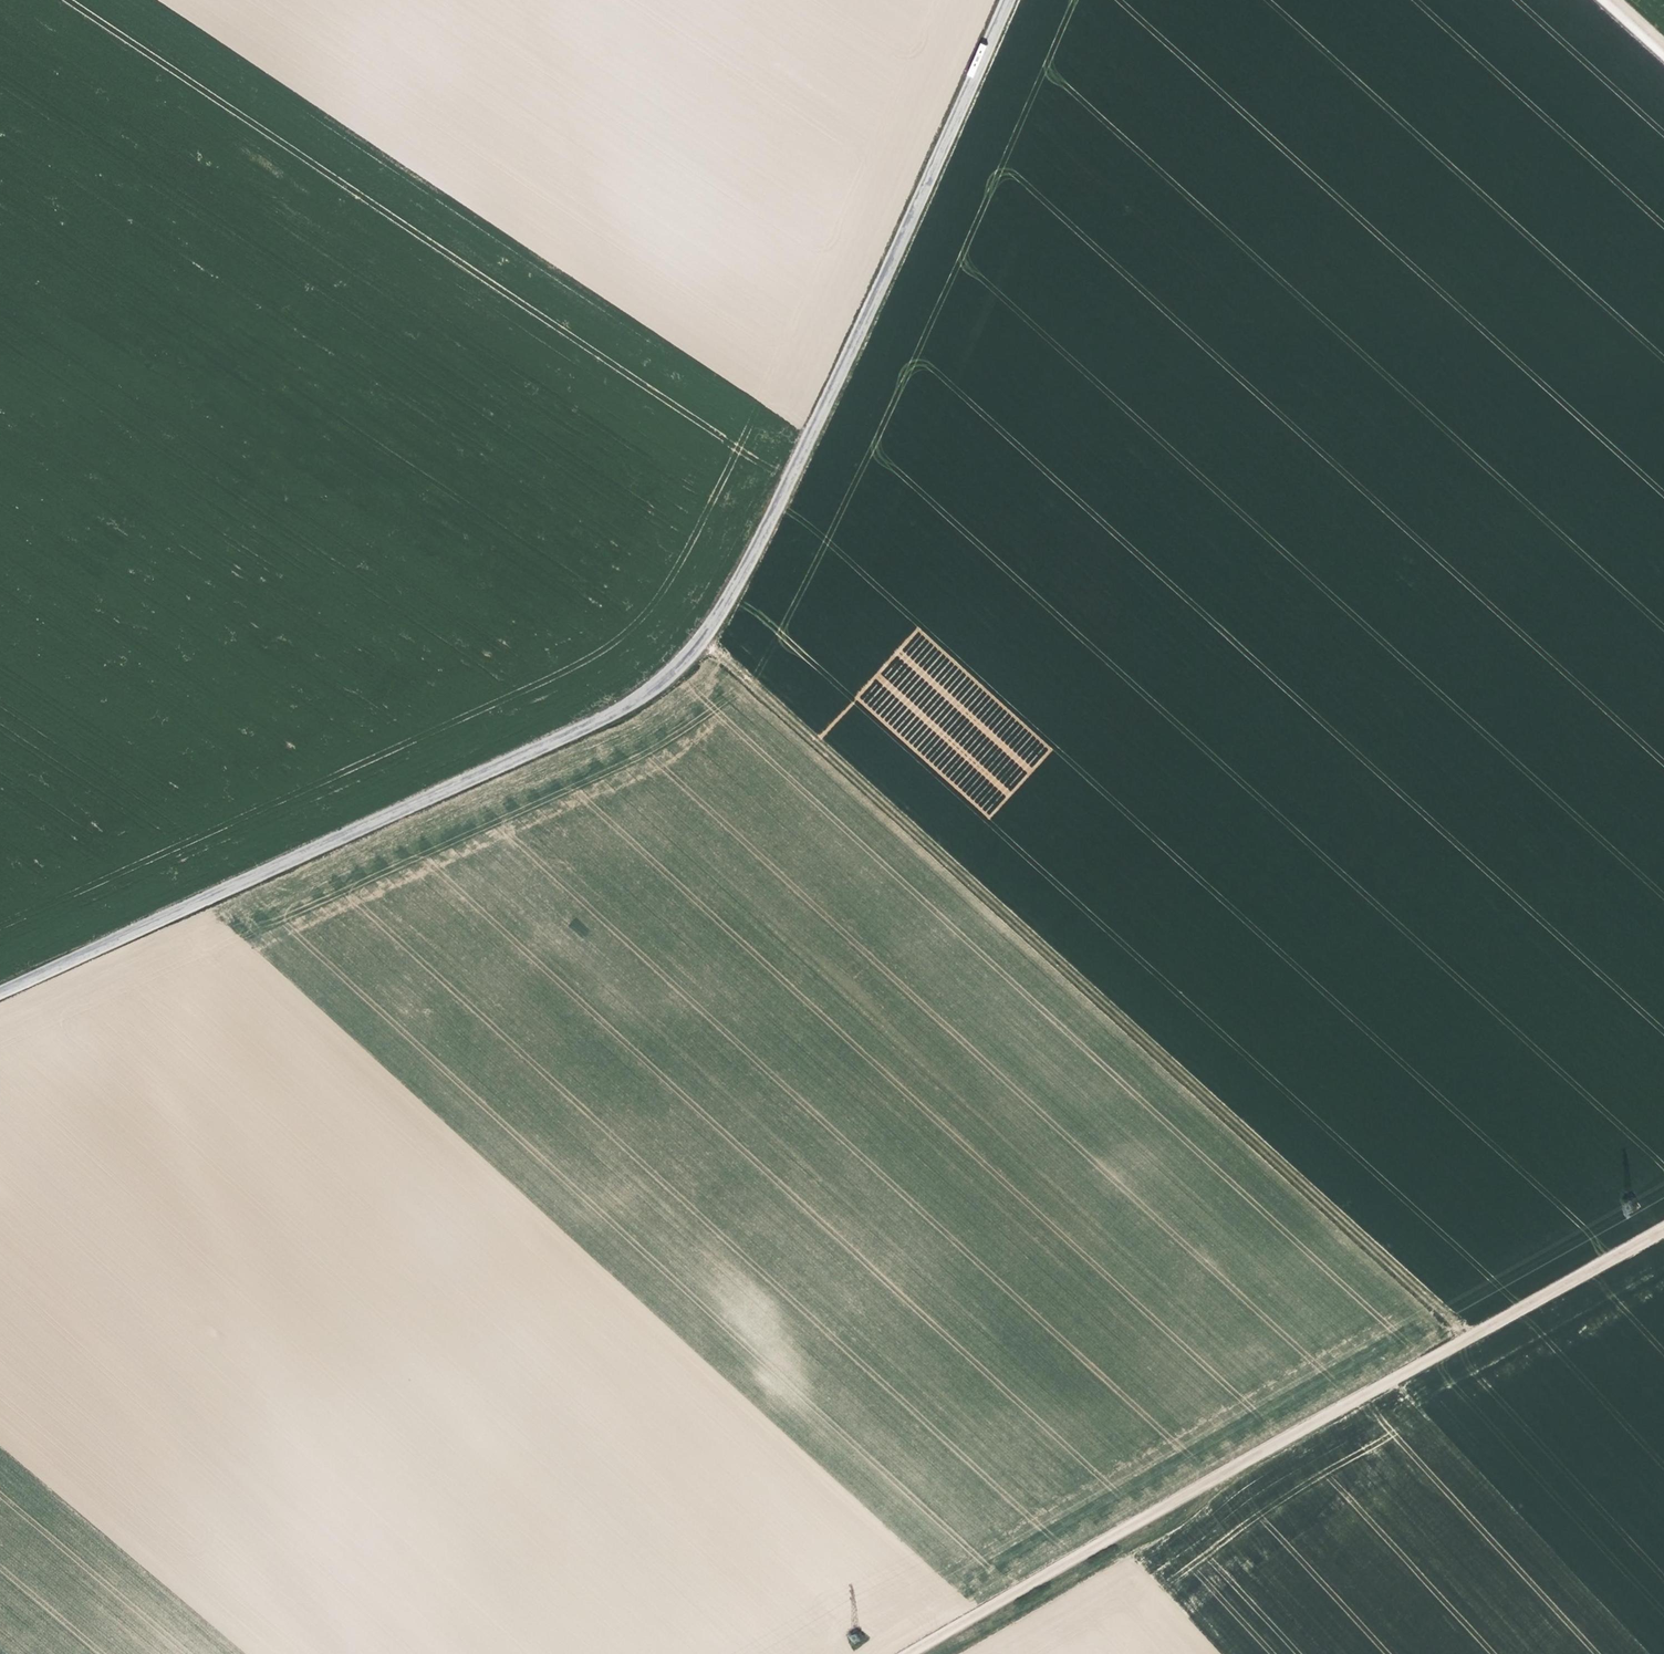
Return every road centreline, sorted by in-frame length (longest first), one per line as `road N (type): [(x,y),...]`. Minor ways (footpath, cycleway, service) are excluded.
road 1 (tertiary): [(0,993),(632,706),(677,674),(722,625),(789,501),(1011,0)]
road 2 (track): [(913,1653),(1663,1229)]

